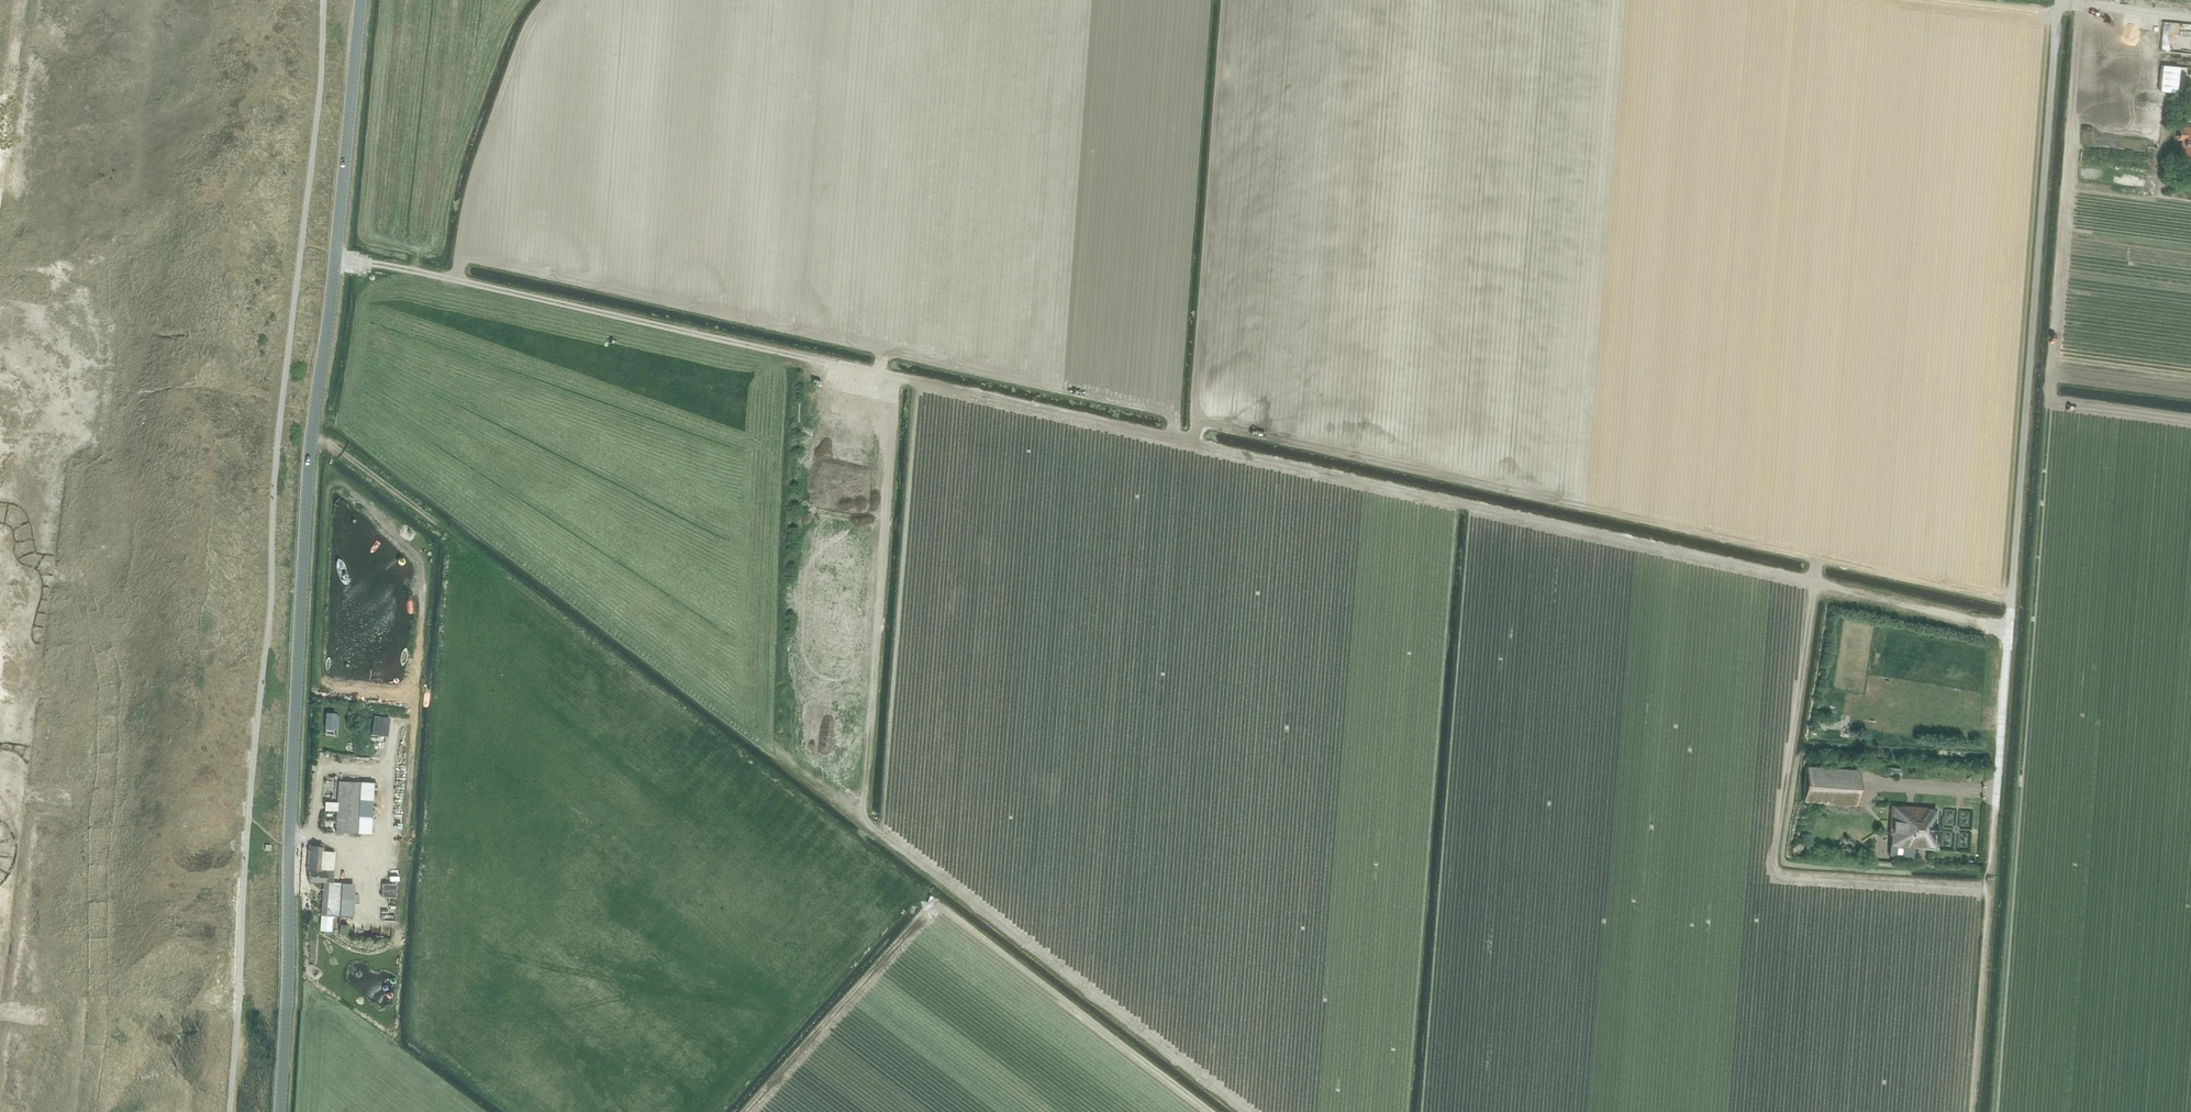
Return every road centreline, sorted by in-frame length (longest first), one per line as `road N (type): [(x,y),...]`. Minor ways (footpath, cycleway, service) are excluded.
road 1 (track): [(545,0),(527,27),(465,201),(458,257),(1169,411),(1177,436),(1210,422),(1817,556)]
road 2 (secondary): [(280,1111),(312,429),(361,0)]
road 3 (track): [(1813,580),(1455,496),(1405,1111)]
road 4 (track): [(1245,1111),(868,823),(861,805),(898,376)]
road 5 (track): [(864,812),(335,418),(313,416)]
road 6 (track): [(1215,1111),(943,906),(928,910),(745,1111)]
road 7 (unclassified): [(2011,598),(2057,0)]
road 8 (track): [(1455,496),(898,376)]
road 9 (track): [(1990,888),(1769,872),(1813,580)]
road 10 (track): [(1973,1111),(2011,598)]
road 11 (track): [(879,373),(455,280)]
road 12 (track): [(506,577),(311,432)]
road 13 (track): [(1813,580),(1817,556),(2011,598)]
road 14 (track): [(2009,628),(1813,580)]
road 15 (track): [(455,280),(336,259)]

